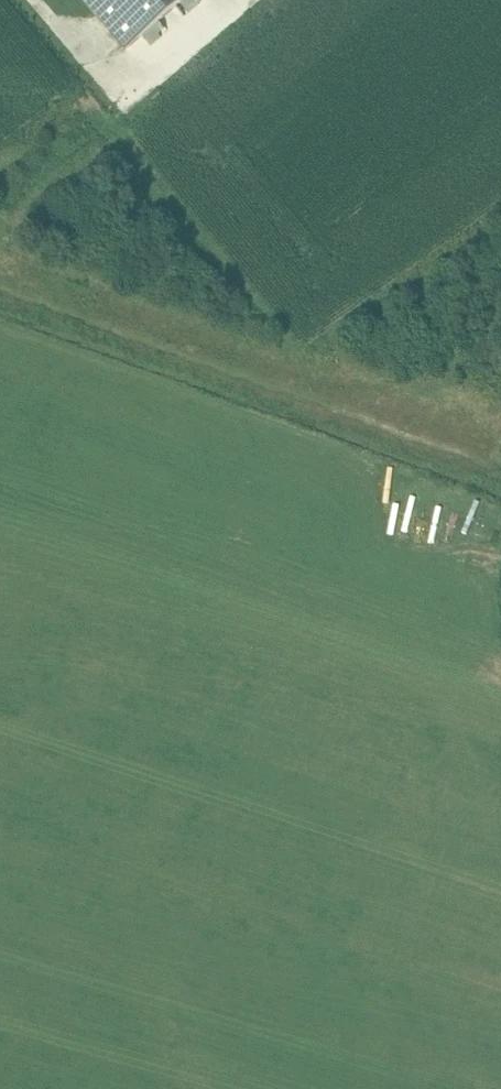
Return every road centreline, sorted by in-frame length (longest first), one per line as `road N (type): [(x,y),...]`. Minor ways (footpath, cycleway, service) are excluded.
road 1 (track): [(500,445),(0,260)]

